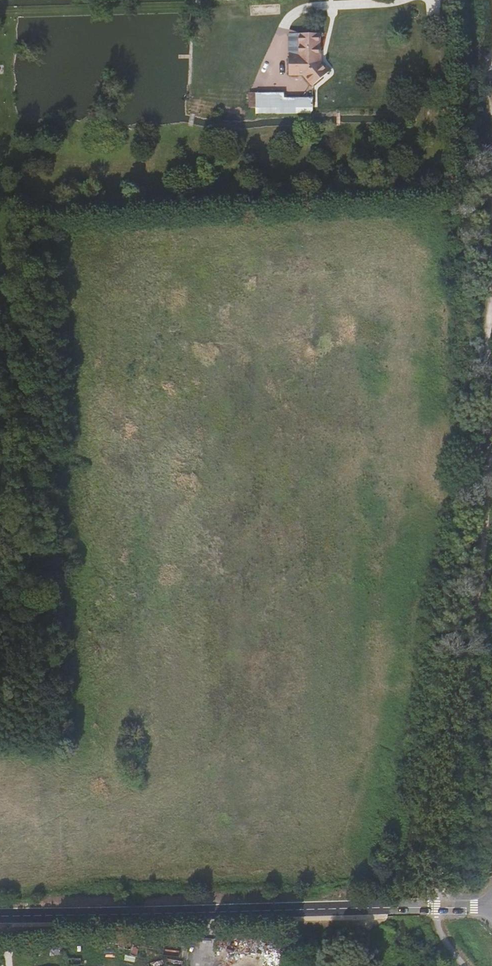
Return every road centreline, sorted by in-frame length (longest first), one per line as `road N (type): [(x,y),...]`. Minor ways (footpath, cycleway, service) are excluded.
road 1 (tertiary): [(0,917),(491,906)]
road 2 (track): [(254,85),(292,12),(392,0)]

